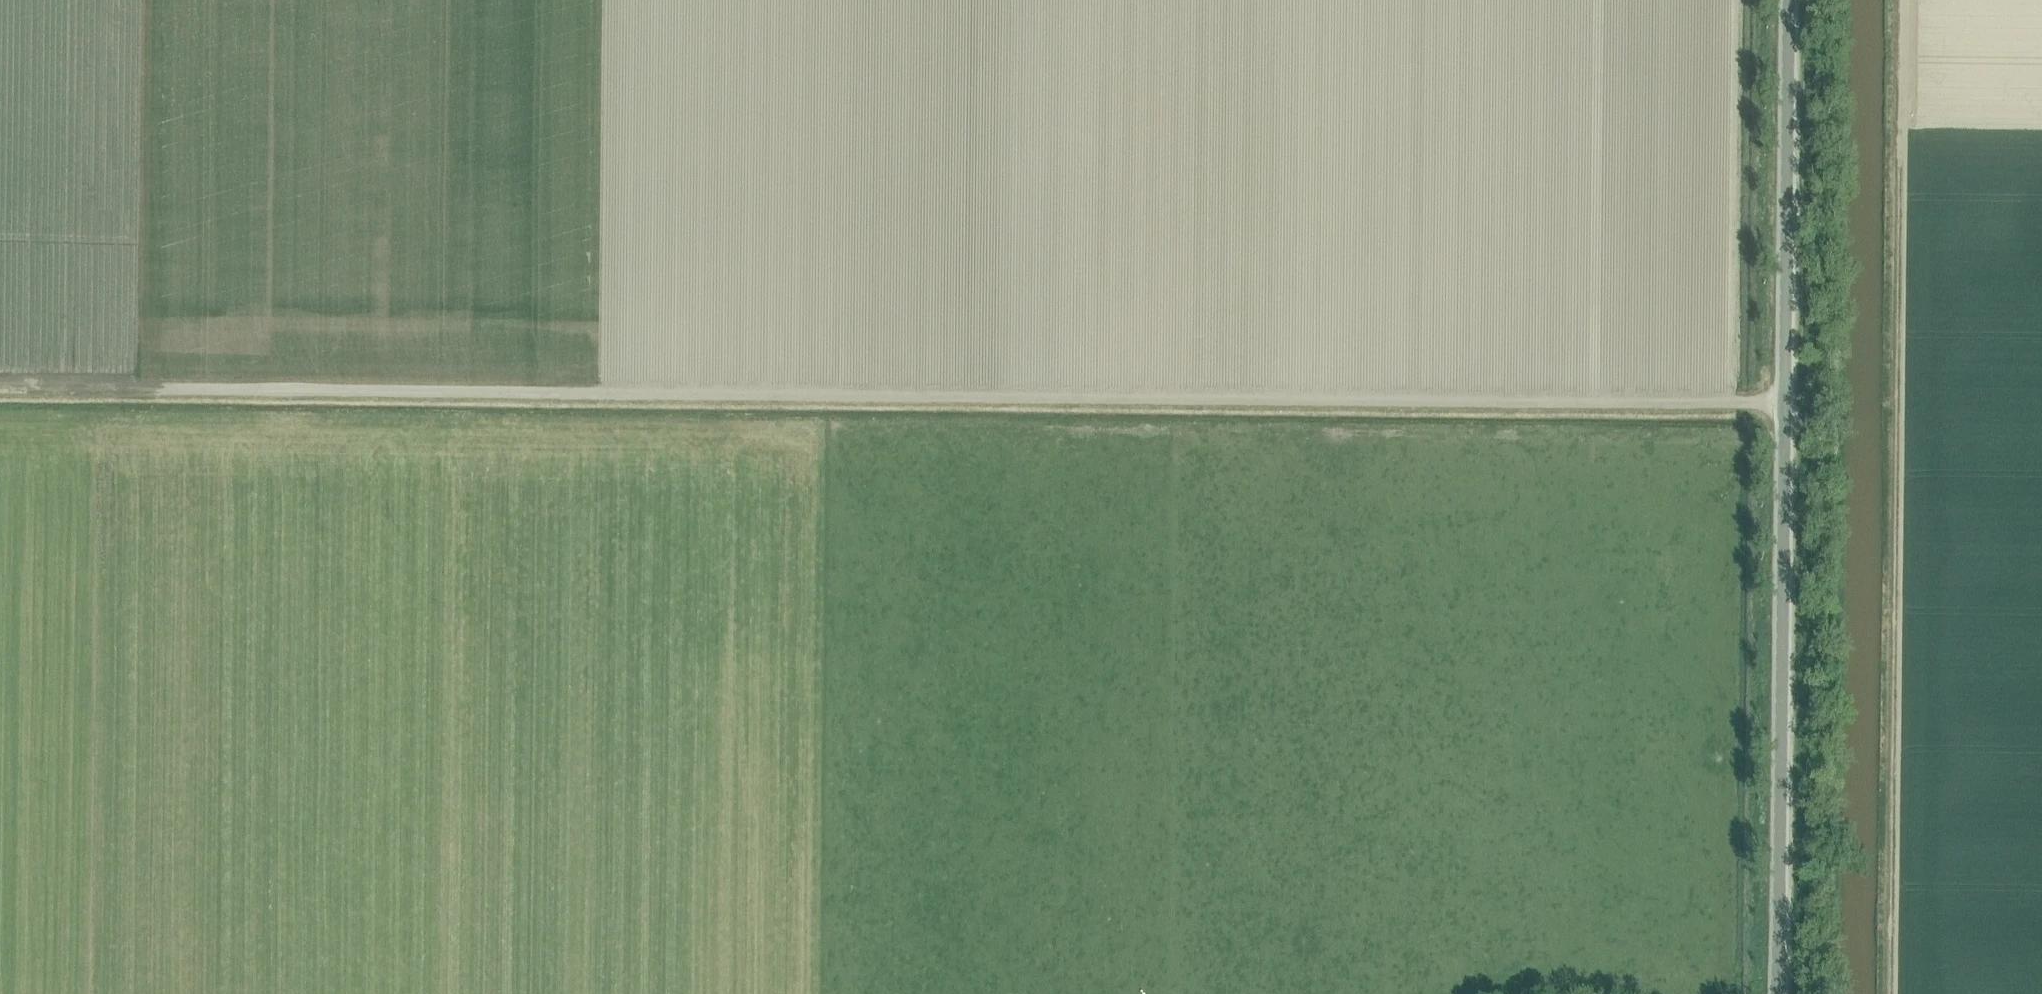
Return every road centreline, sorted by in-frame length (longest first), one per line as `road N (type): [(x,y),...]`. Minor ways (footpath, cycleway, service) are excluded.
road 1 (unclassified): [(1779,993),(1789,0)]

